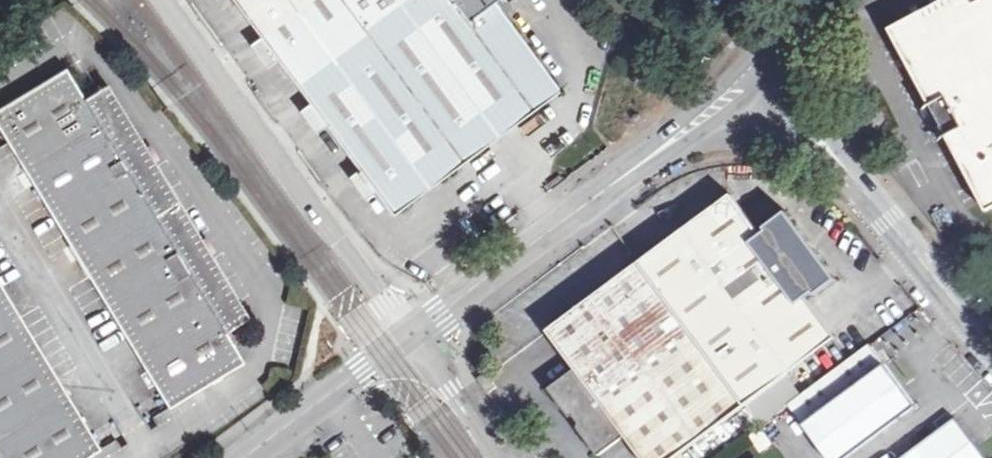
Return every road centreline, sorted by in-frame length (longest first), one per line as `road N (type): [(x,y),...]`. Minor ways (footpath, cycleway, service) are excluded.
road 1 (unclassified): [(770,58),(408,336)]
road 2 (unclassified): [(167,0),(408,336)]
road 3 (unclassified): [(991,332),(770,58)]
road 4 (unclassified): [(408,336),(231,457)]
road 5 (unclassified): [(408,336),(499,457)]

